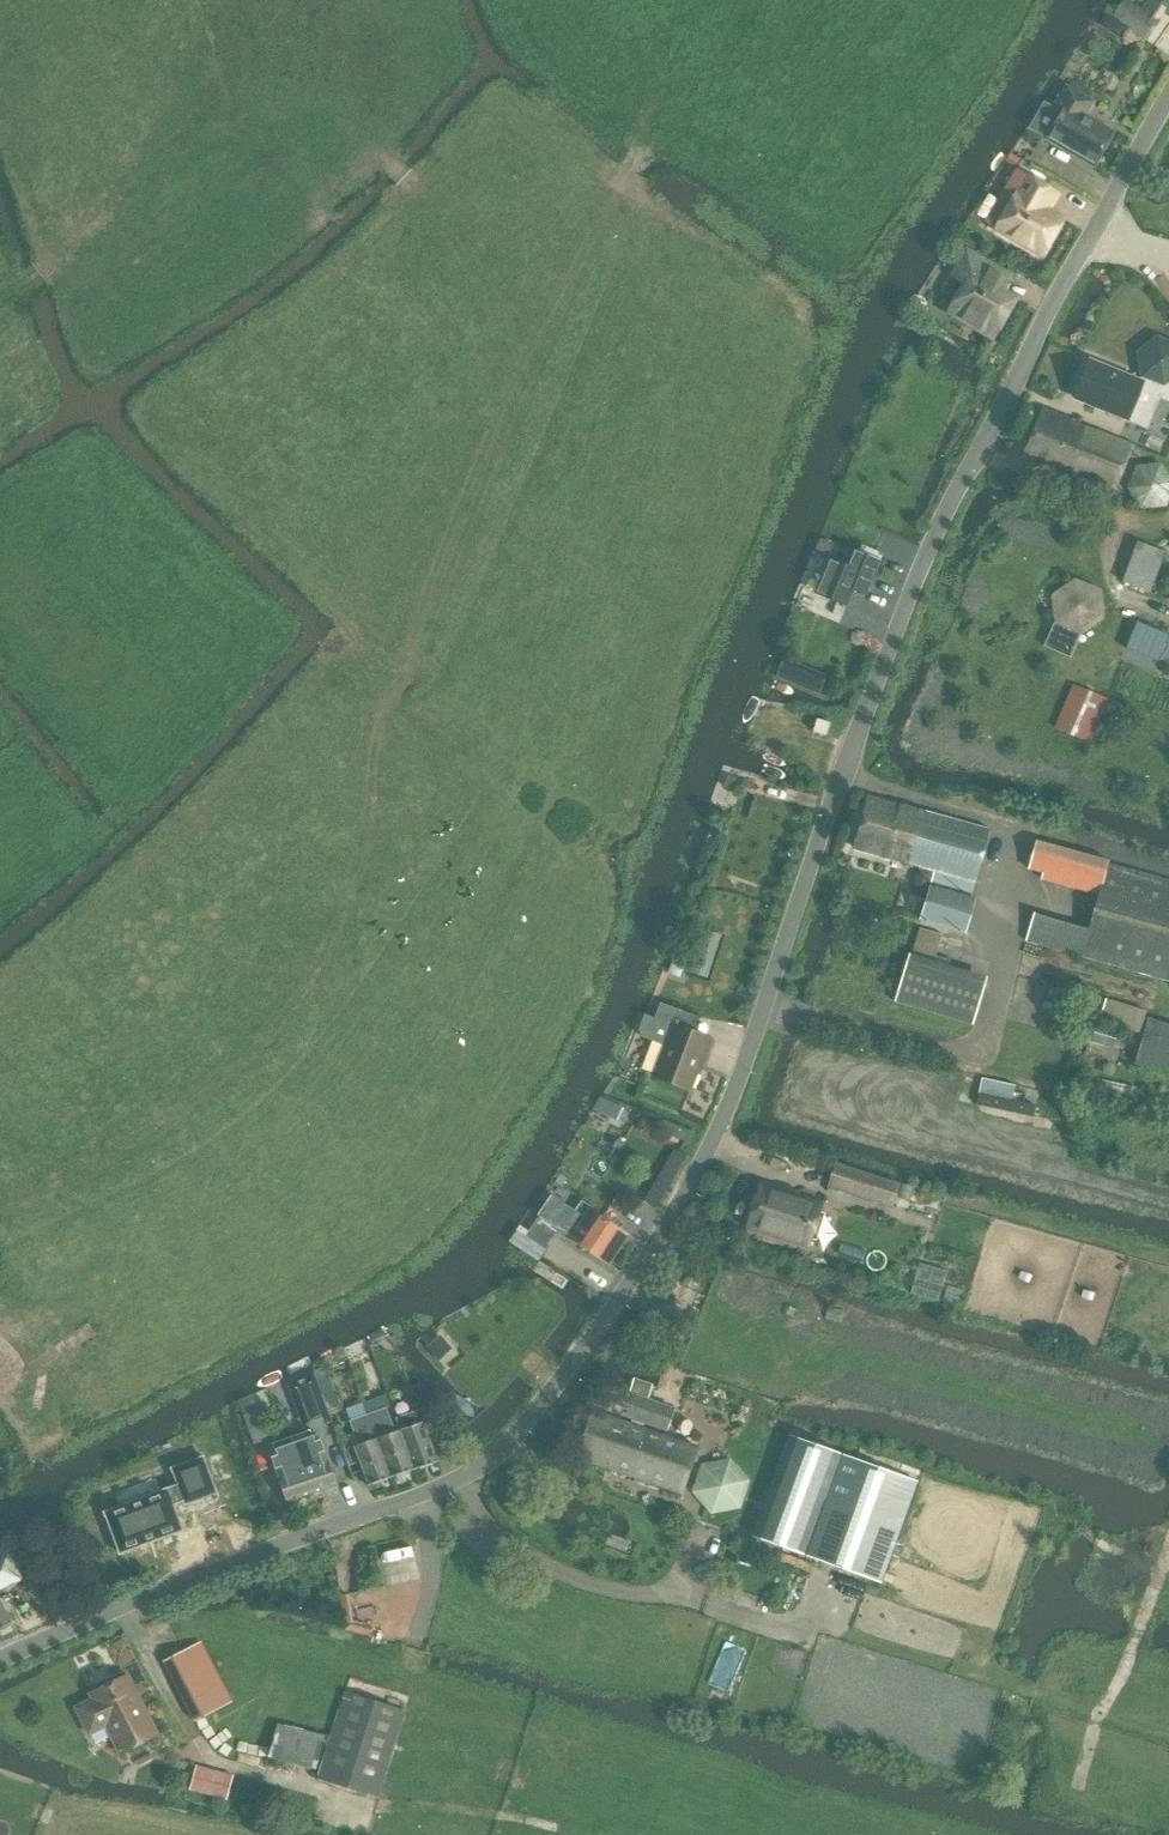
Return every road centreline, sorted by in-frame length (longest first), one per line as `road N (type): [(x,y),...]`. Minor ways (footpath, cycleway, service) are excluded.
road 1 (tertiary): [(0,1663),(124,1607),(471,1480),(524,1434),(625,1294),(715,1135),(910,600),(1168,104)]
road 2 (track): [(124,1607),(170,1709),(204,1752),(316,1787)]
road 3 (track): [(119,1834),(0,1802)]

